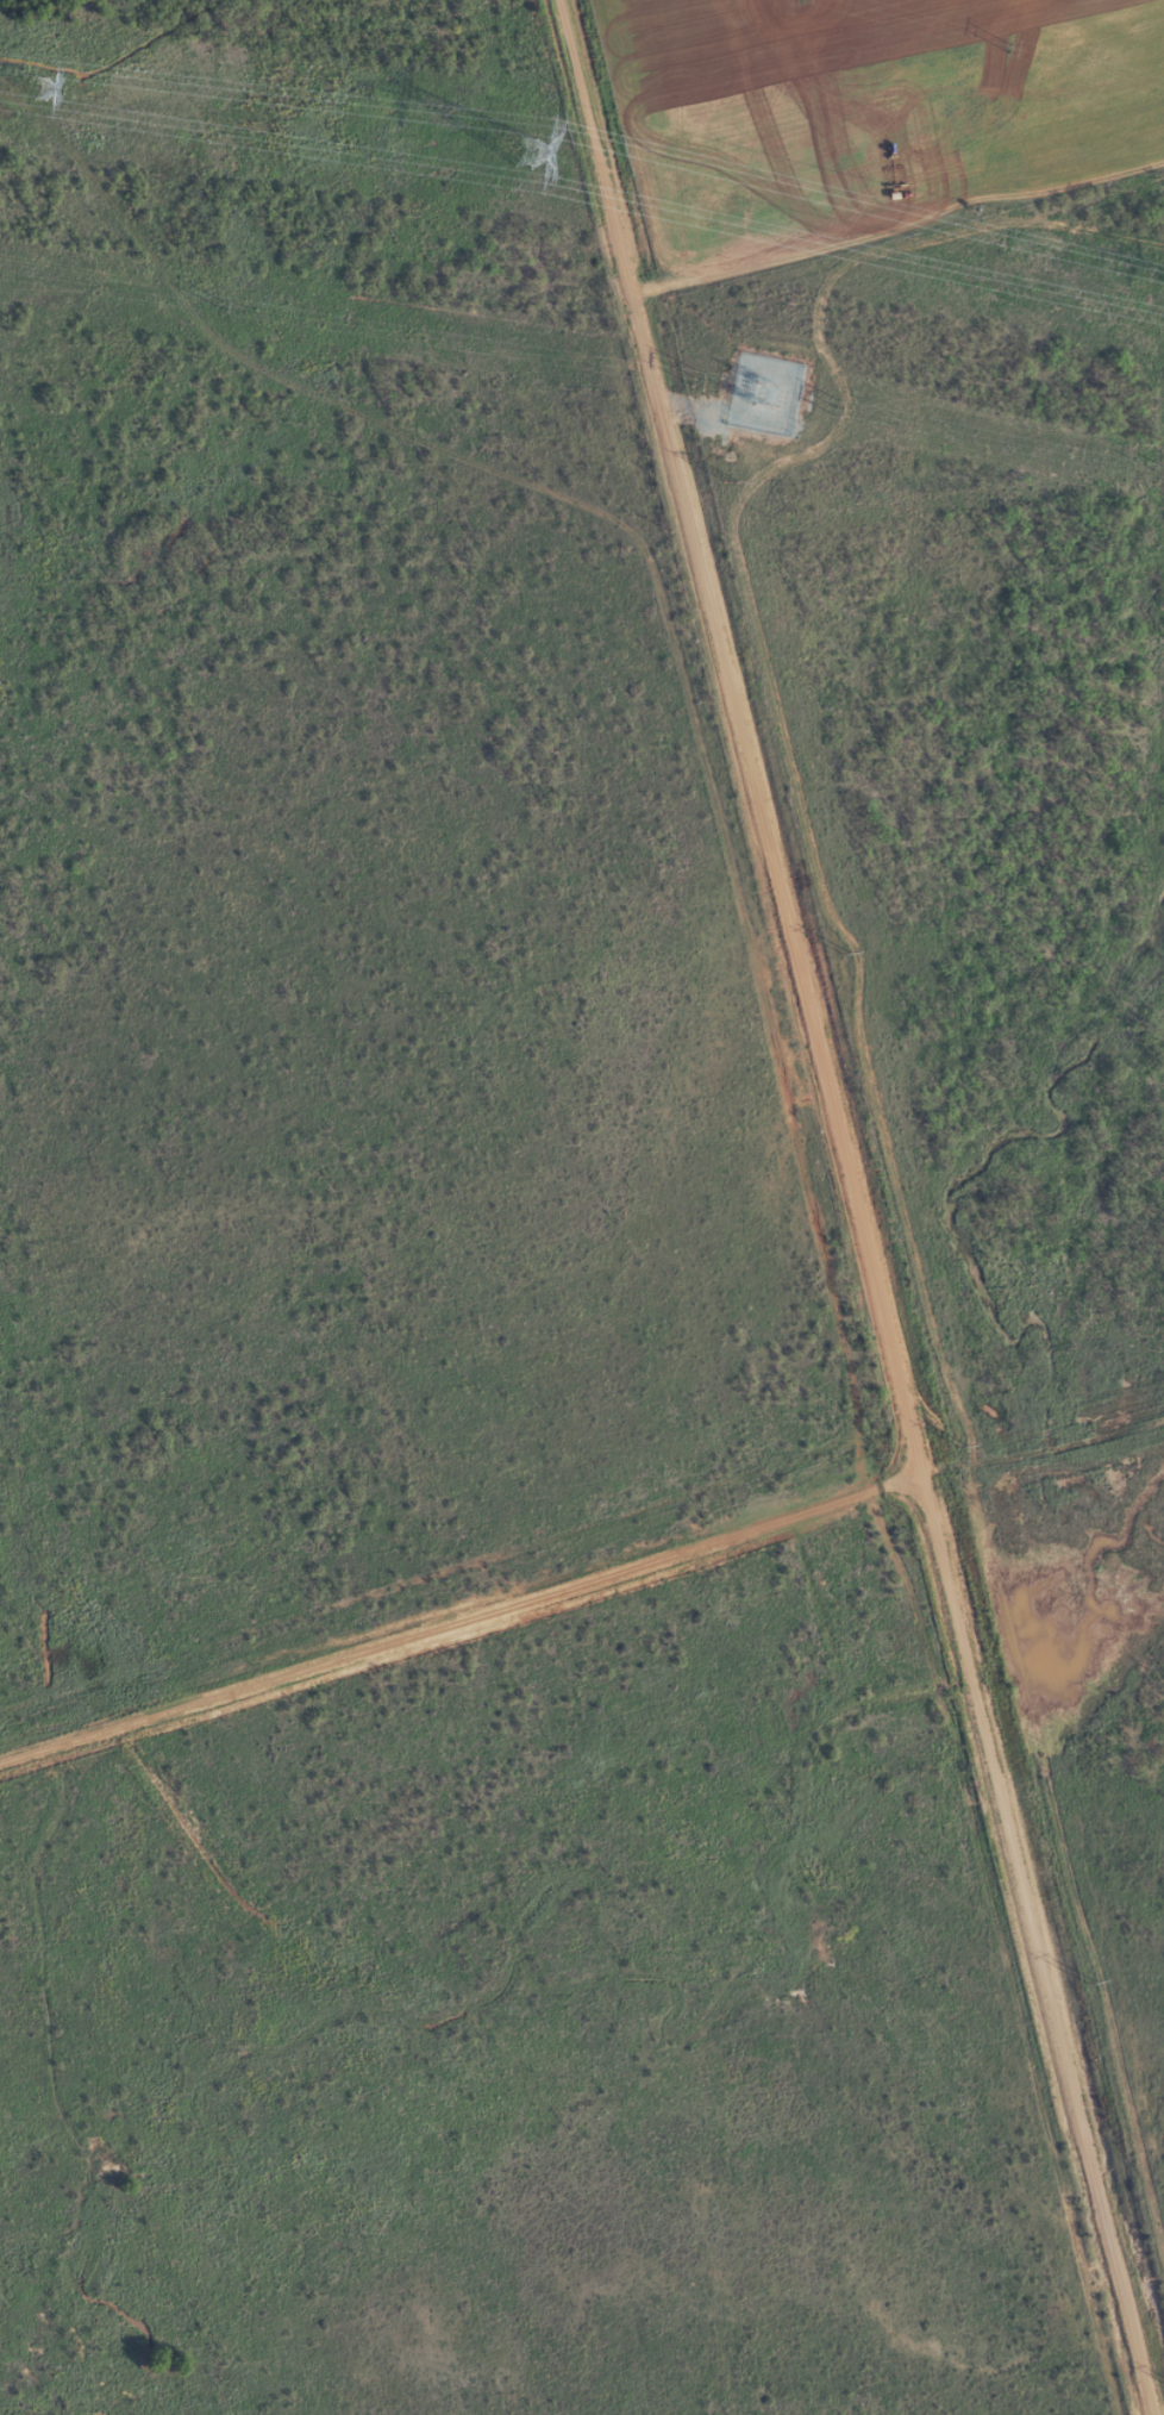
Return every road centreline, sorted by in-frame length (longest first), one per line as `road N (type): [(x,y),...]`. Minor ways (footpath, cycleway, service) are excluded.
road 1 (residential): [(1109,2414),(527,0)]

